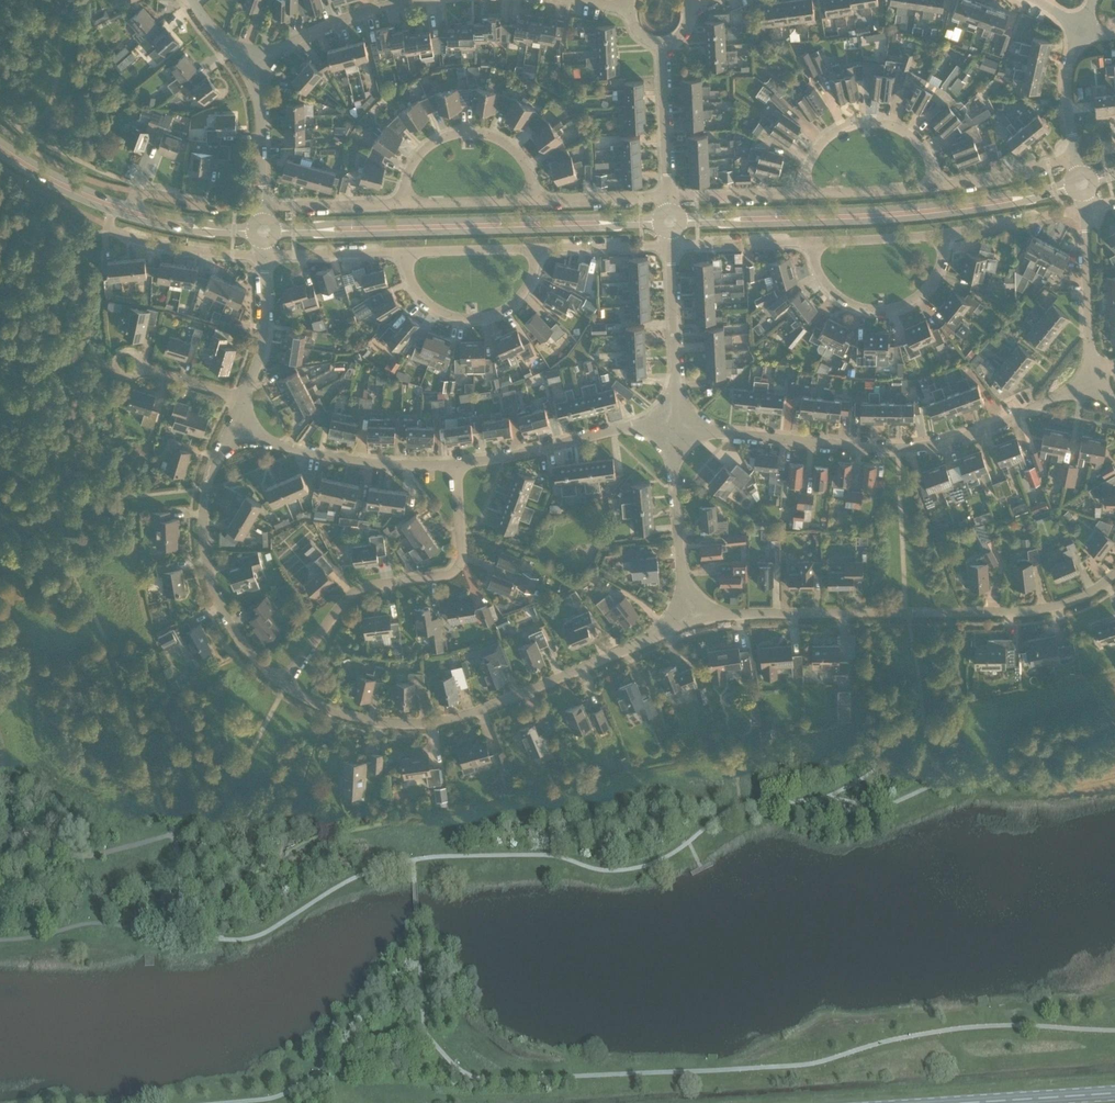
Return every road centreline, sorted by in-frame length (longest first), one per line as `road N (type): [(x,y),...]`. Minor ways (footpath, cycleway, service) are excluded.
road 1 (unclassified): [(284,683),(351,717),(399,725),(461,718),(690,615)]
road 2 (residential): [(672,425),(899,450),(973,434),(1092,382)]
road 3 (unclassified): [(690,615),(1042,610),(1114,574)]
road 4 (tertiary): [(1082,183),(909,213),(670,221)]
road 5 (tertiary): [(670,221),(263,230)]
road 6 (residential): [(284,683),(347,601),(384,583),(444,578),(460,569),(458,467)]
road 7 (unclassified): [(232,423),(206,489),(214,593),(242,646),(284,683)]
road 8 (residential): [(232,423),(313,457),(458,467)]
road 9 (residential): [(812,243),(818,274),(842,301),(897,312),(924,296),(943,268),(943,238)]
road 10 (residential): [(458,467),(627,426),(672,425)]
road 11 (residential): [(406,252),(418,295),(462,322),(500,316),(520,302),(536,249)]
road 12 (residential): [(404,203),(412,166),(433,143),(477,133),(503,140),(525,161),(534,200)]
road 13 (residential): [(806,194),(819,150),(838,132),(878,124),(911,136),(931,158),(935,189)]
road 14 (residential): [(690,615),(672,425)]
road 15 (residential): [(672,425),(671,246)]
road 16 (residential): [(429,0),(339,22),(262,61)]
road 17 (unclassified): [(1092,382),(1085,211)]
road 18 (residential): [(264,256),(175,248),(107,226)]
road 19 (primary): [(958,1102),(1114,1093)]
road 20 (residential): [(935,189),(1079,160)]
road 21 (unclassified): [(262,61),(263,207)]
road 22 (unclassified): [(264,256),(265,335),(244,398)]
road 23 (residential): [(1085,211),(943,238)]
road 24 (residential): [(669,196),(663,52)]
road 25 (residential): [(406,252),(264,256)]
road 26 (residential): [(263,207),(404,203)]
road 27 (residential): [(812,243),(671,246)]
road 28 (residential): [(669,196),(806,194)]
road 29 (residential): [(534,200),(669,196)]
road 30 (residential): [(671,246),(536,249)]
road 31 (unclassified): [(1079,160),(1064,97),(1084,30)]
road 32 (residential): [(135,200),(138,192),(263,207)]
road 33 (tertiary): [(263,230),(130,211)]
road 34 (tertiary): [(117,207),(0,147)]
road 35 (residential): [(943,238),(812,243)]
road 36 (residential): [(404,203),(534,200)]
road 37 (residential): [(536,249),(406,252)]
road 38 (residential): [(806,194),(935,189)]

